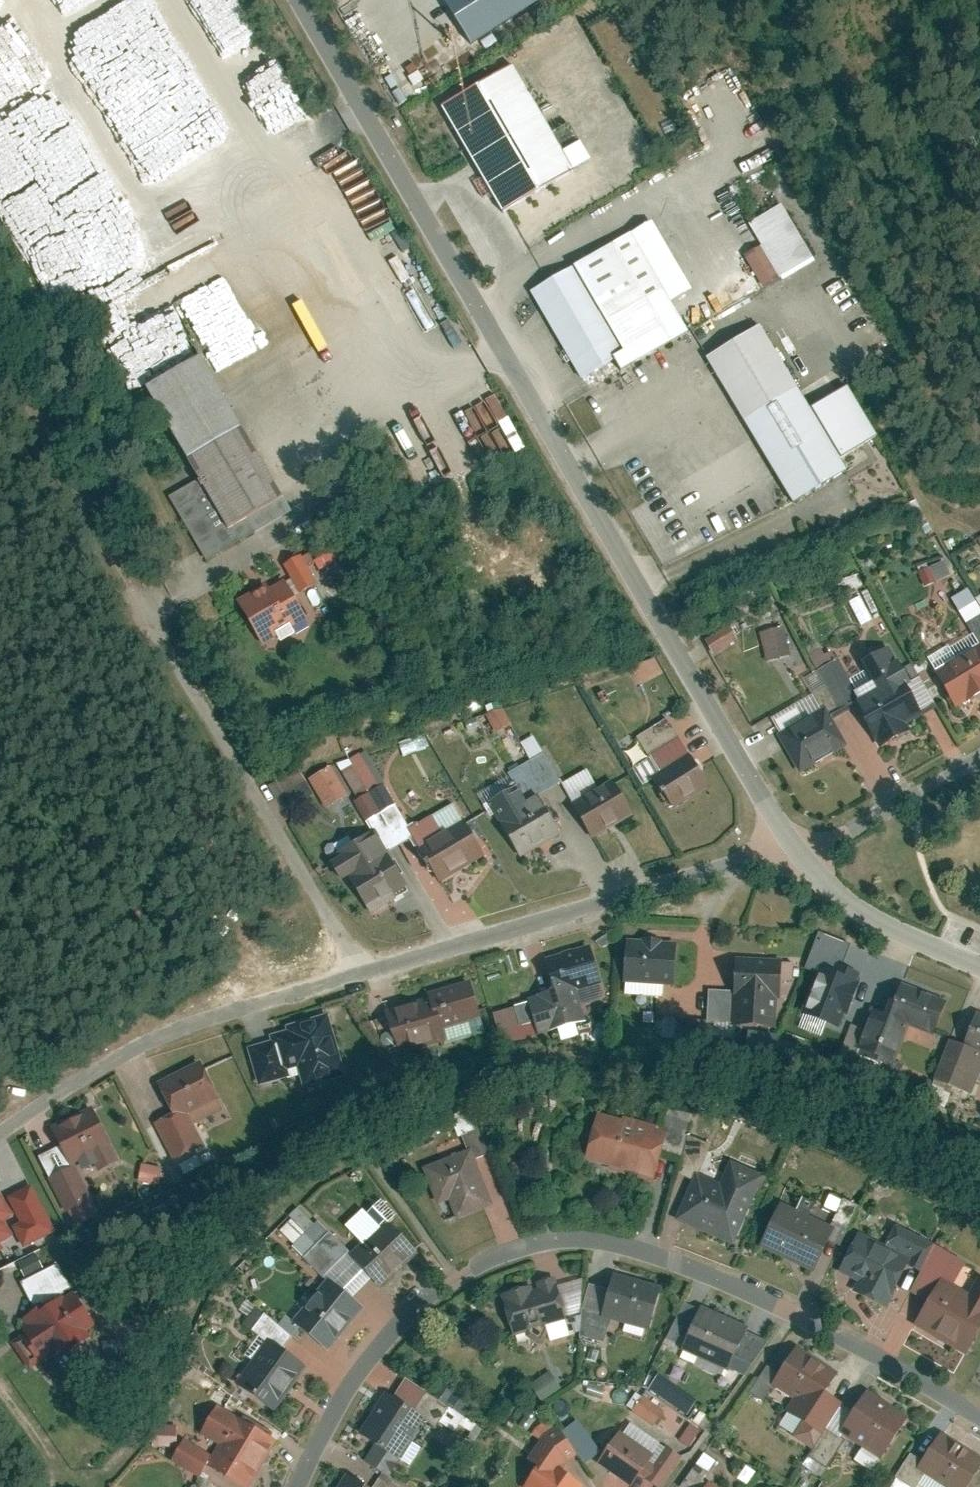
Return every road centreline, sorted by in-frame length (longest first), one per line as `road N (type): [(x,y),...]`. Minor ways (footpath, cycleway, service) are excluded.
road 1 (residential): [(302,0),(793,843)]
road 2 (residential): [(793,843),(363,969),(135,1051),(0,1132)]
road 3 (residential): [(299,1486),(347,1391),(397,1326),(459,1275),(545,1240),(622,1243),(676,1259),(797,1312),(979,1414)]
road 4 (residential): [(793,843),(860,907),(979,963)]
road 5 (residential): [(979,755),(850,827),(793,843)]

